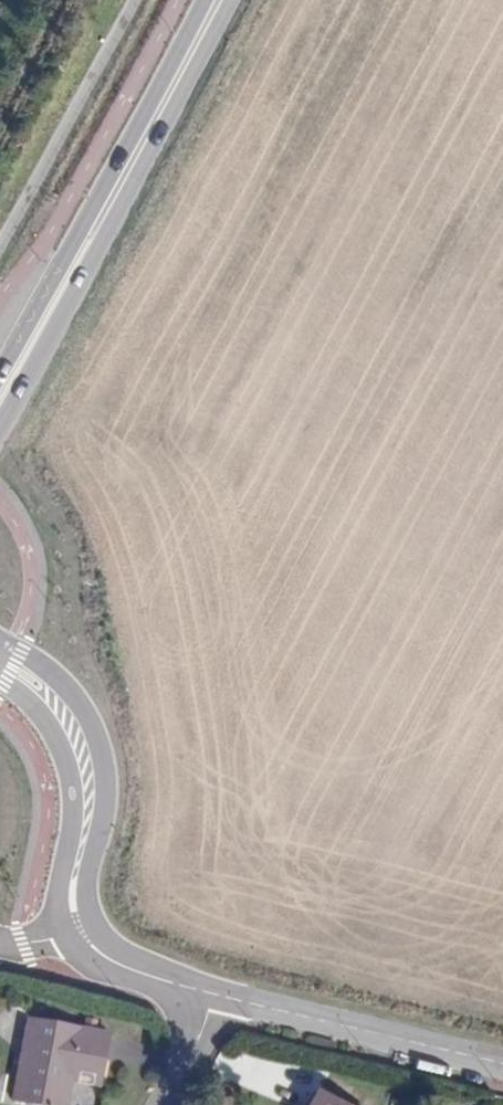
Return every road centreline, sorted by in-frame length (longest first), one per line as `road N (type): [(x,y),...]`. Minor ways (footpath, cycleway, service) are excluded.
road 1 (primary): [(0,428),(222,0)]
road 2 (primary): [(219,0),(0,367)]
road 3 (tertiary): [(80,924),(103,807),(100,753),(81,708),(46,668),(0,635)]
road 4 (tertiary): [(502,1064),(219,996)]
road 5 (tertiary): [(0,681),(39,710),(67,766),(64,897),(80,924)]
road 6 (tertiary): [(219,996),(99,957),(82,935)]
road 7 (residential): [(219,996),(163,1104)]

